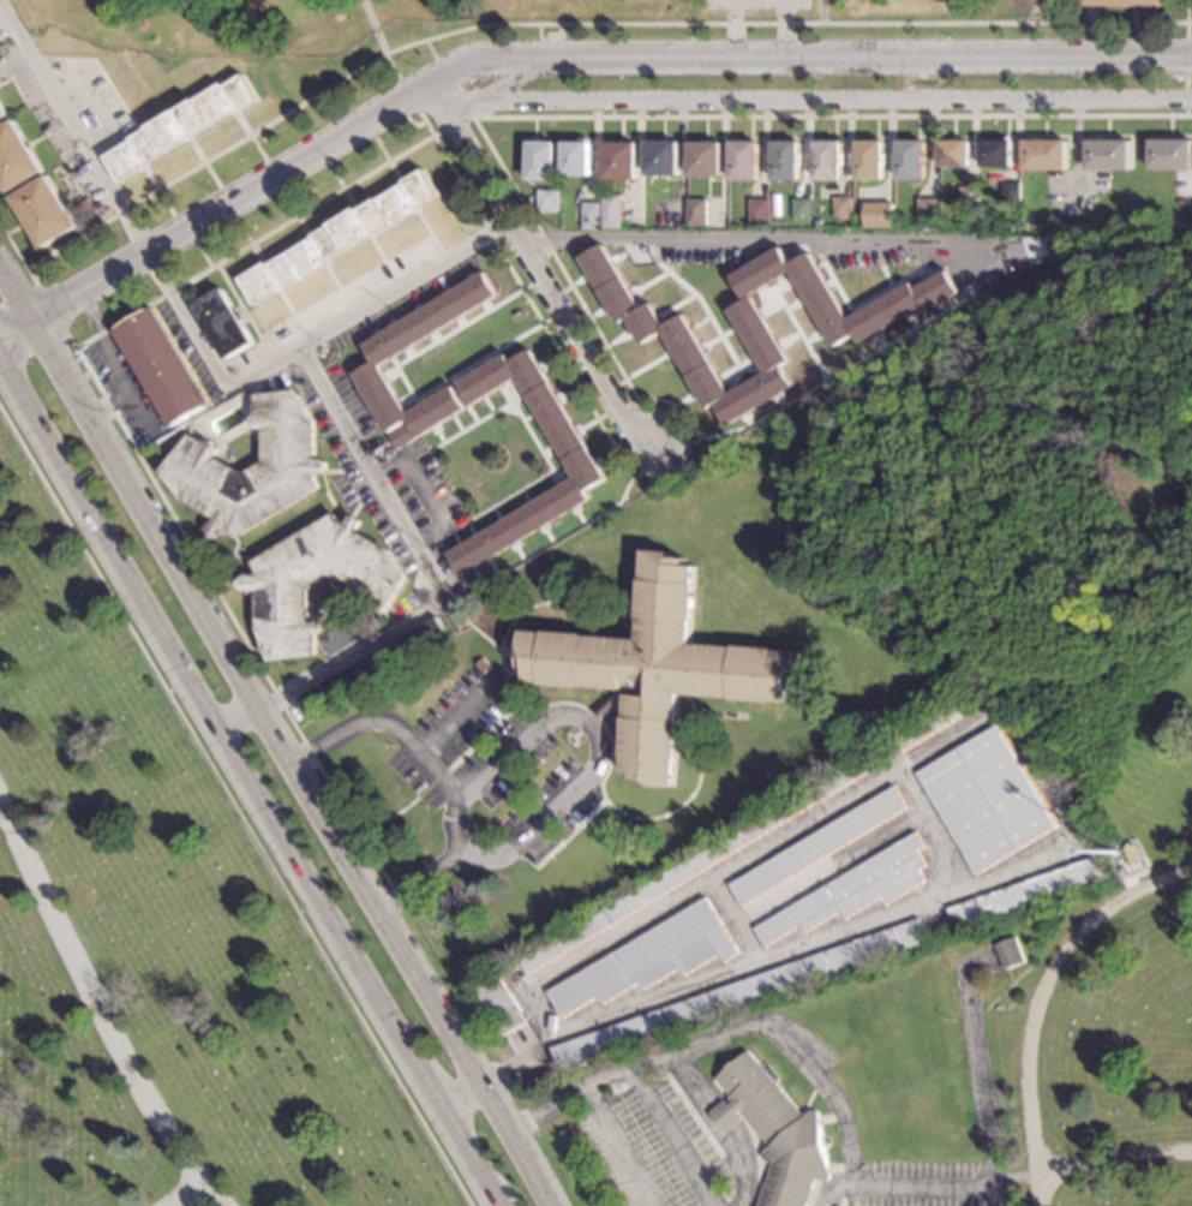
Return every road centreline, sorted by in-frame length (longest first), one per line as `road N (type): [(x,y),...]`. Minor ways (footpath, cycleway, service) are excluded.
road 1 (primary): [(0,359),(493,1205)]
road 2 (tertiary): [(427,86),(486,62),(1191,58)]
road 3 (residential): [(431,94),(523,103),(1191,101)]
road 4 (primary): [(379,911),(35,312)]
road 5 (tertiary): [(35,312),(427,86)]
road 6 (residential): [(655,458),(427,86)]
road 7 (primary): [(548,1205),(379,911)]

